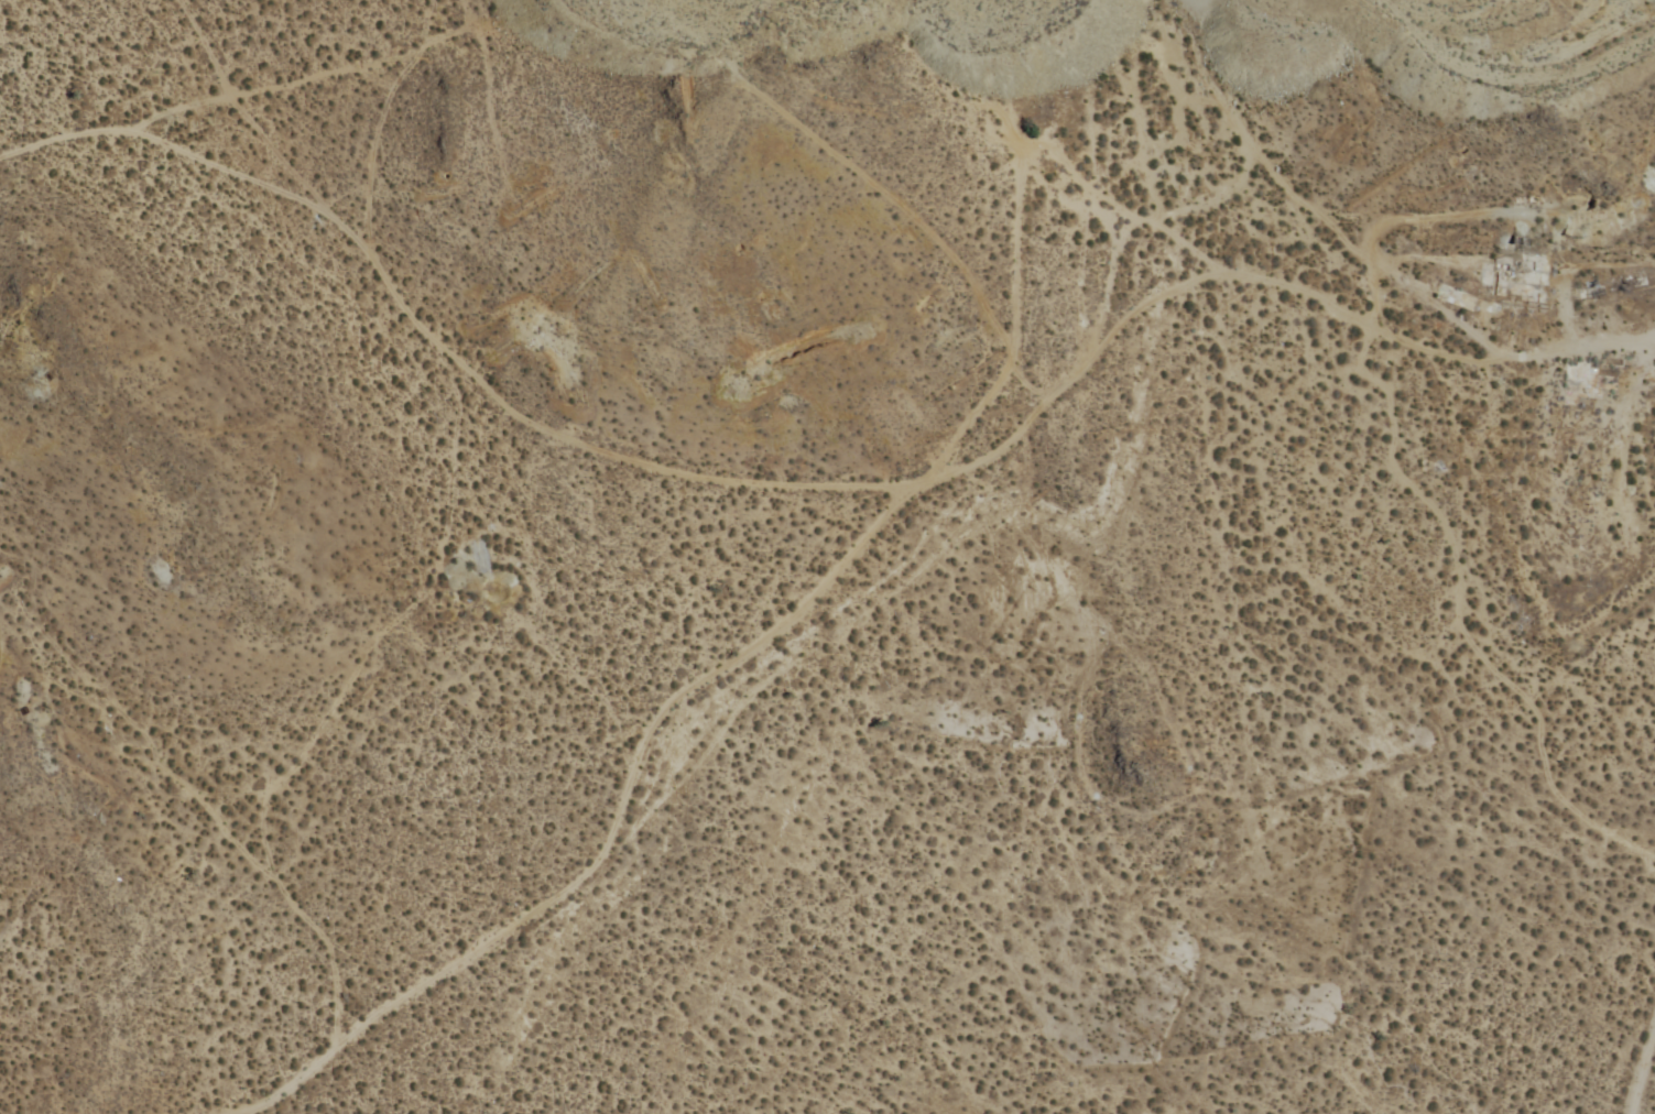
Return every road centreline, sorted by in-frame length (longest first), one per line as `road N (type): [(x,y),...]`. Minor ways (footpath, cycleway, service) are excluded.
road 1 (track): [(0,159),(115,128),(325,214),(358,237),(426,337),(516,422),(668,473),(750,488),(937,485),(1016,443),(1131,314),(1202,282),(1244,280),(1324,302),(1386,340),(1482,362),(1597,353),(1654,340)]

